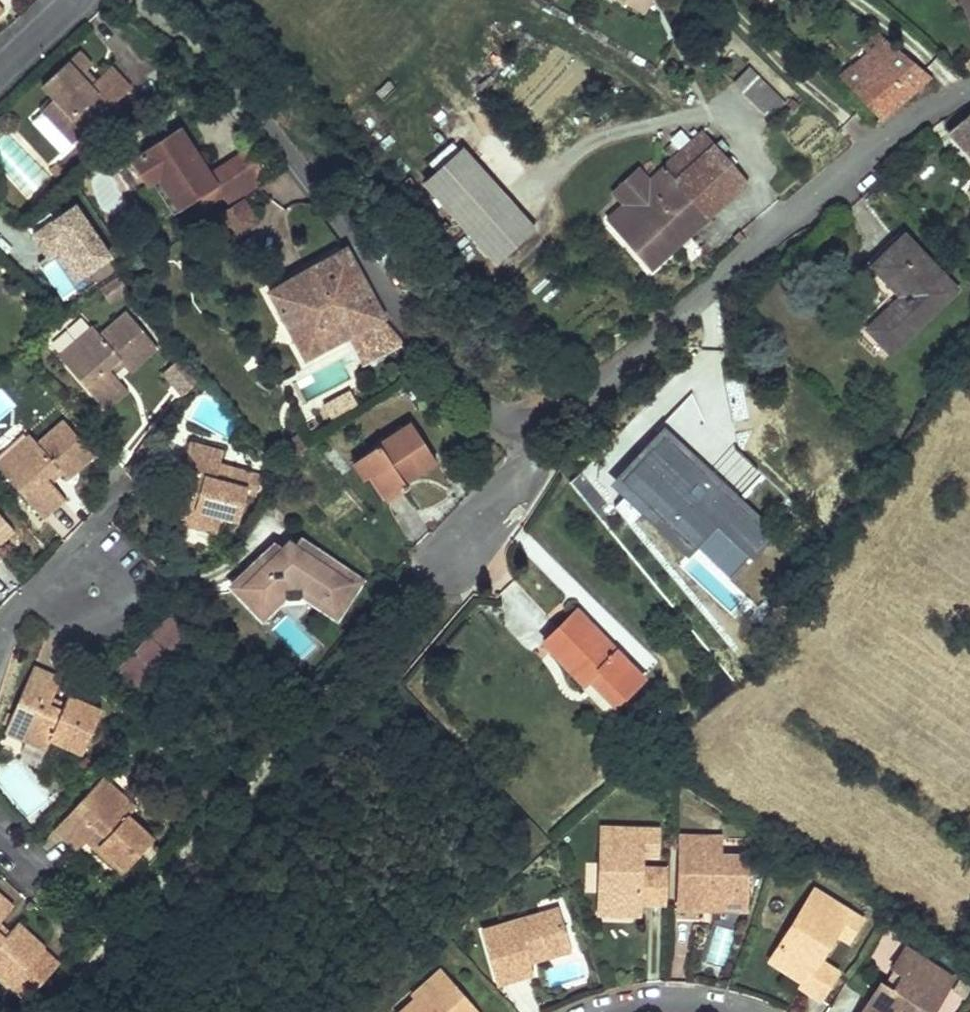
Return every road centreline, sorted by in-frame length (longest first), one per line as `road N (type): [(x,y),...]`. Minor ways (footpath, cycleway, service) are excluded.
road 1 (residential): [(969,87),(875,148),(552,437)]
road 2 (residential): [(211,59),(345,216),(457,391),(552,437)]
road 3 (residential): [(552,437),(454,564)]
road 4 (residential): [(731,1011),(675,1003),(608,1011)]
road 5 (residential): [(95,593),(23,603),(0,647)]

